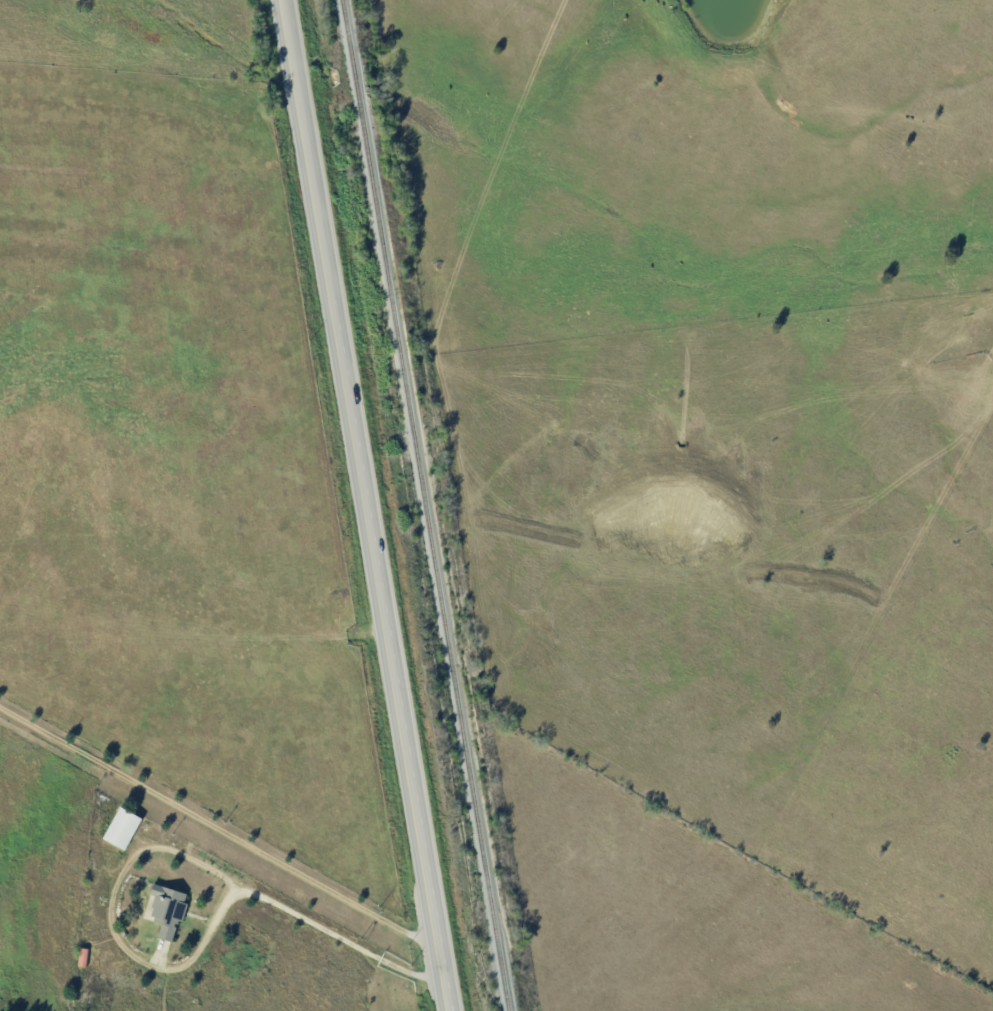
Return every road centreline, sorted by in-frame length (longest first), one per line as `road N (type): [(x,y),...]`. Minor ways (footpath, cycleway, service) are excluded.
road 1 (primary): [(450,1010),(286,0)]

